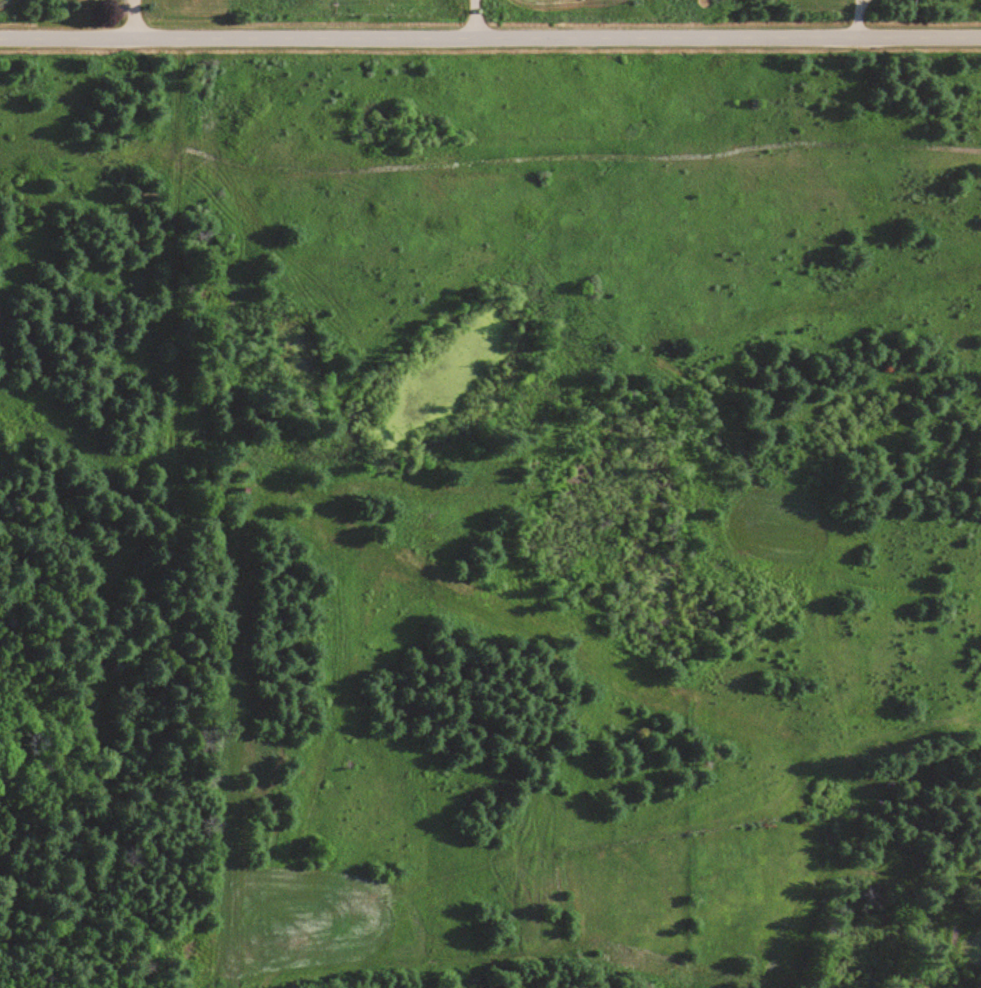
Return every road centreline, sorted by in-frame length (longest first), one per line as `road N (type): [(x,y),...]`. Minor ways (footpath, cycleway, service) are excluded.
road 1 (residential): [(980,36),(0,35)]

